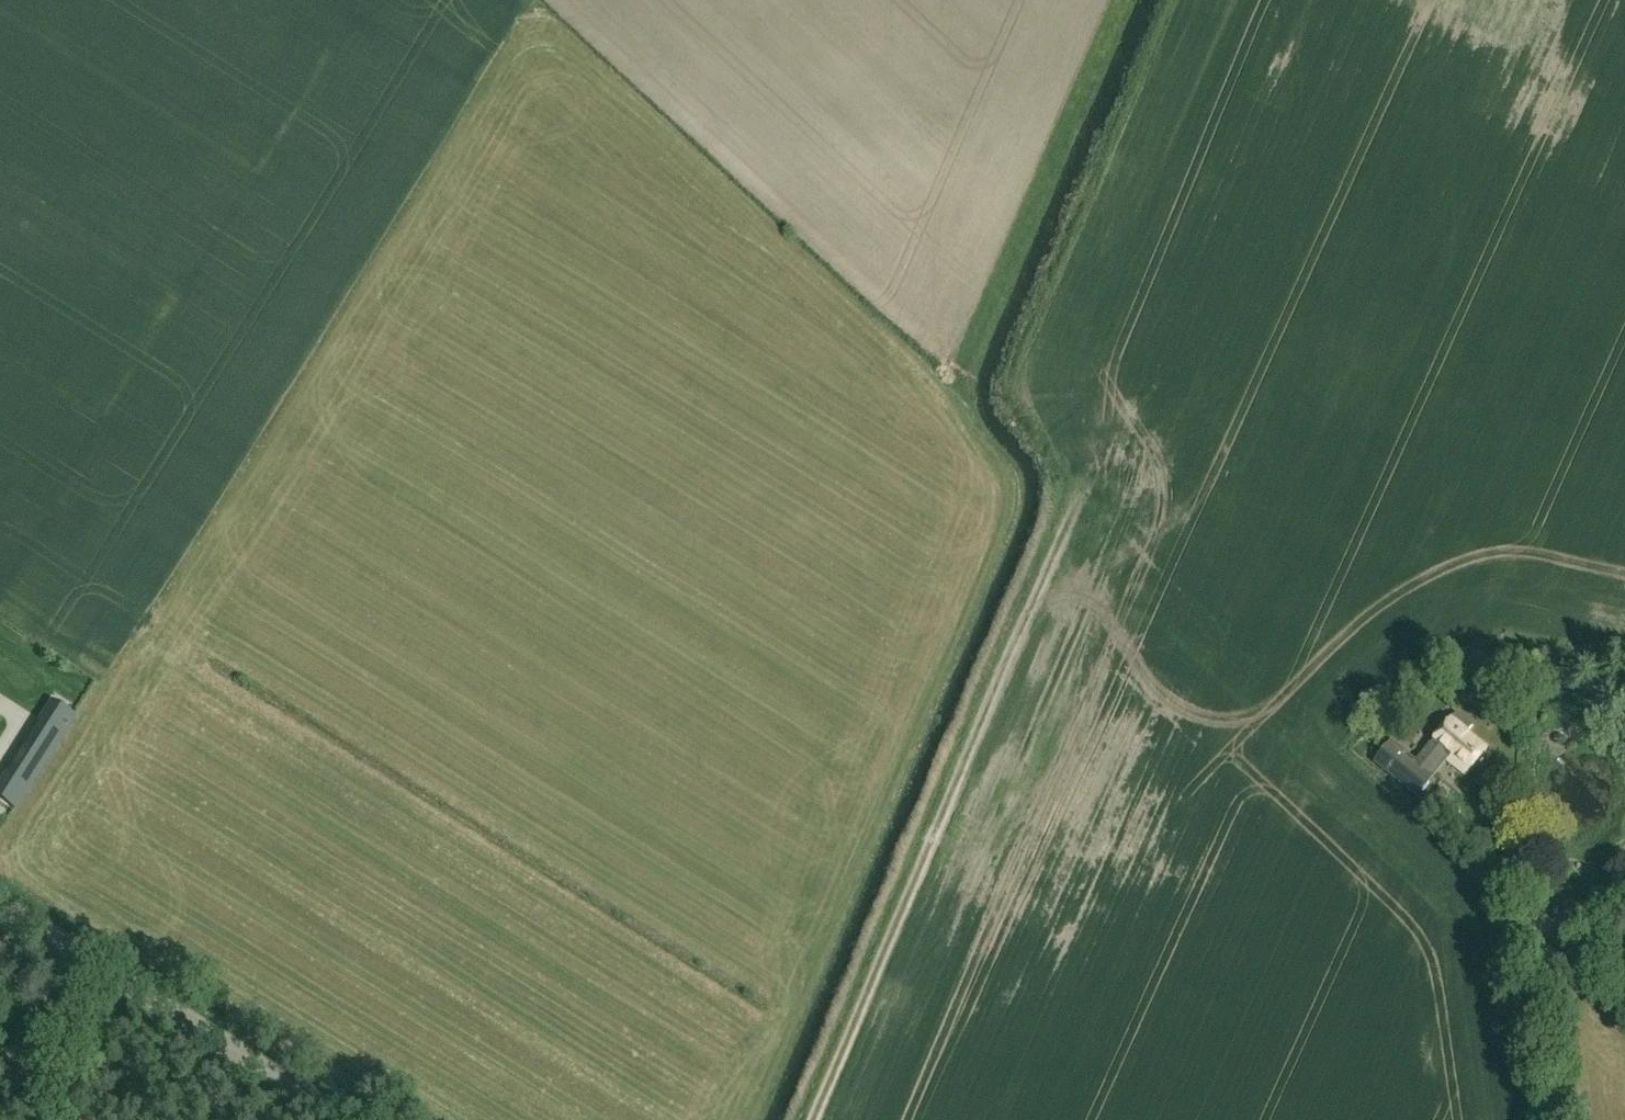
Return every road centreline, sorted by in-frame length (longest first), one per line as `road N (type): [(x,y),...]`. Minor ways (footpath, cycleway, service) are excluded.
road 1 (tertiary): [(373,1119),(0,889)]
road 2 (unclassified): [(1564,1119),(1539,911)]

